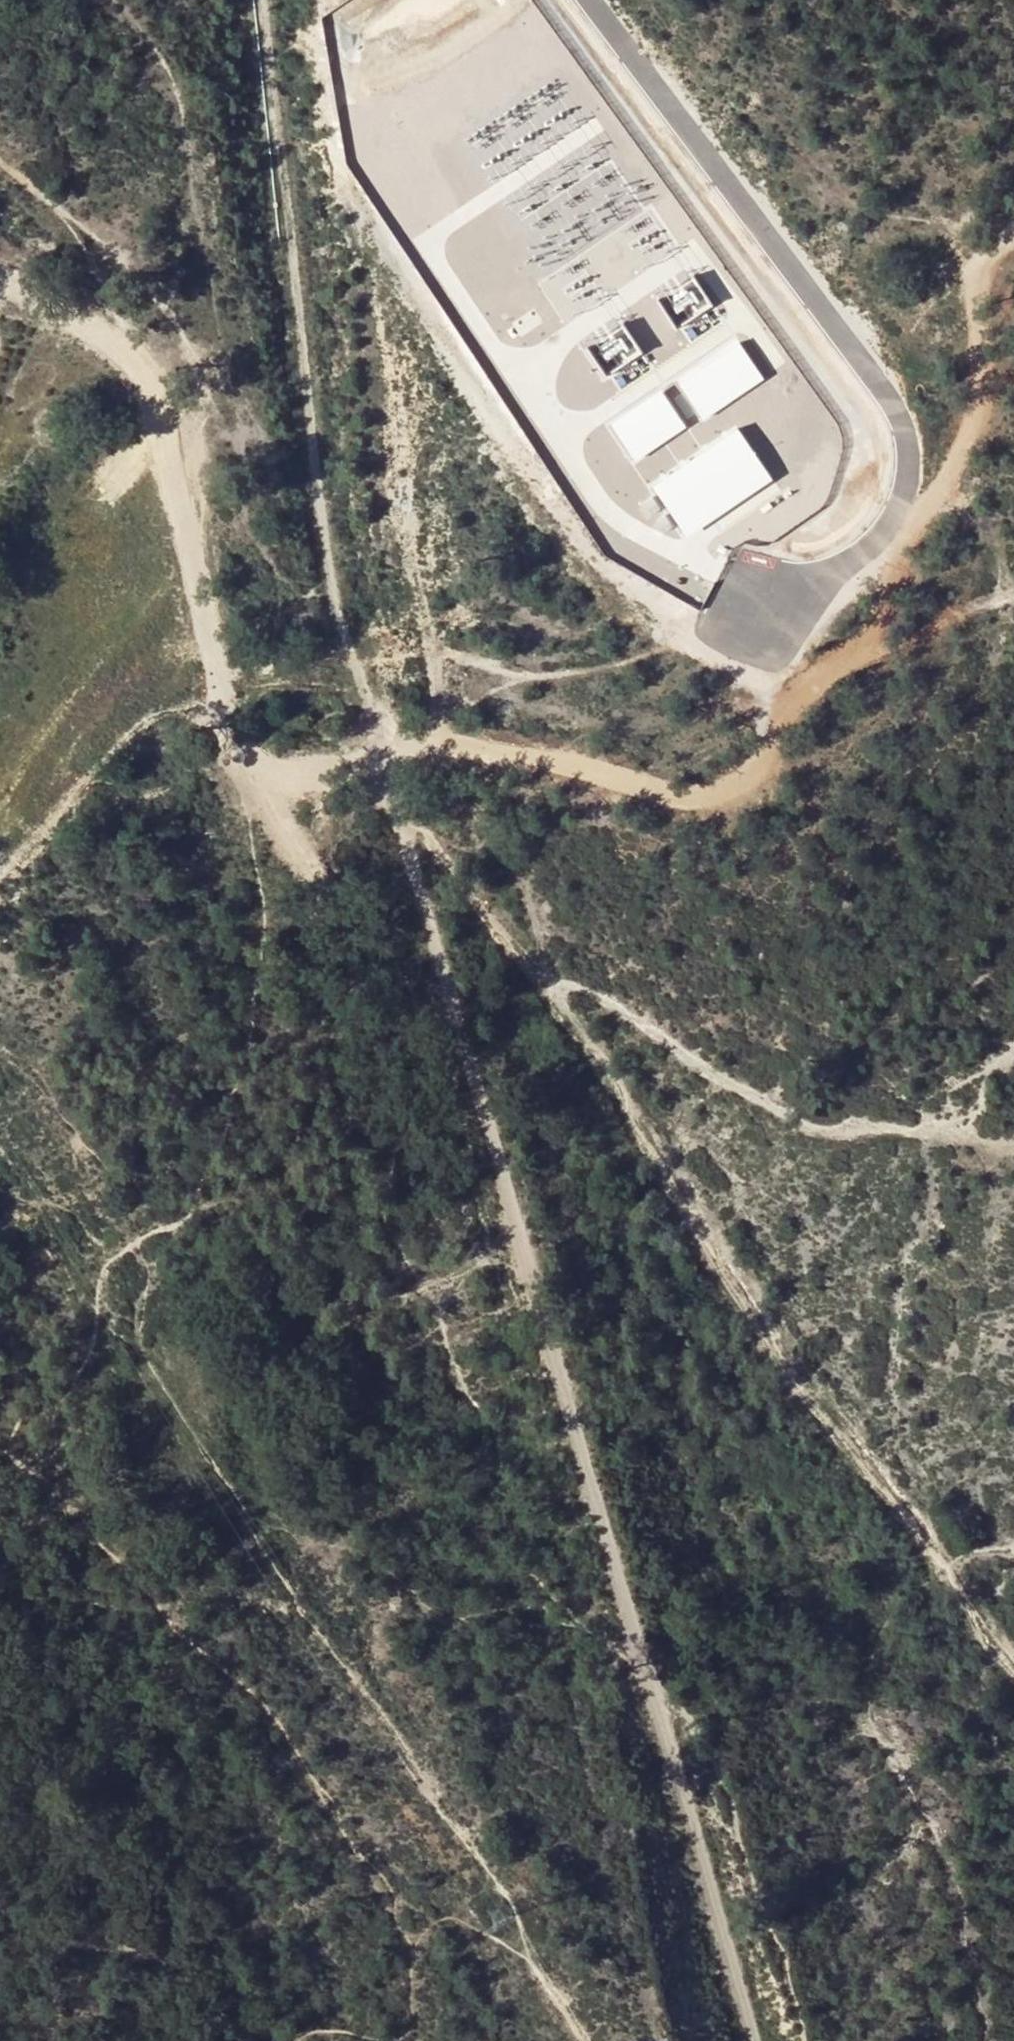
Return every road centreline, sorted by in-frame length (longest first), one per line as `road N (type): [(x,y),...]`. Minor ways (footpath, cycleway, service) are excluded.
road 1 (track): [(379,773),(286,772),(241,760),(181,533),(181,398),(168,354),(98,297),(0,266)]
road 2 (track): [(780,595),(765,735),(751,781),(730,794),(680,799),(504,748),(379,773)]
road 3 (track): [(1013,210),(989,213),(976,228),(971,257),(992,332),(990,381),(939,505),(908,521),(893,520)]

